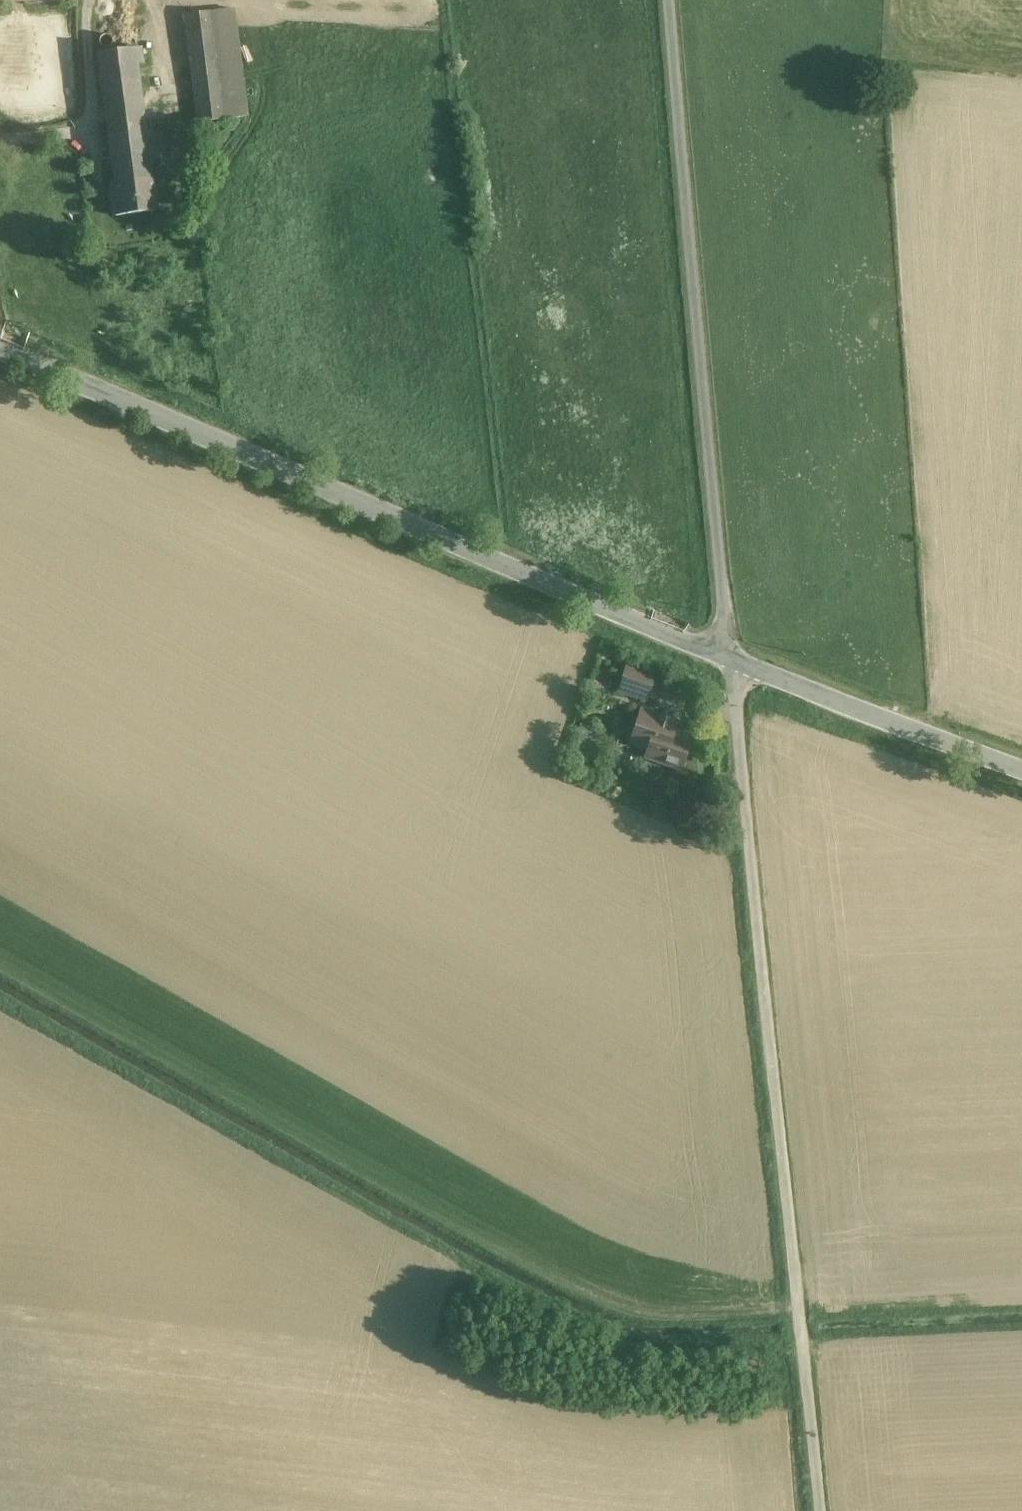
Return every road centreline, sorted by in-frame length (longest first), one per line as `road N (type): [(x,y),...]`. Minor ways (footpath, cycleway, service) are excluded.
road 1 (unclassified): [(733,664),(822,1510)]
road 2 (unclassified): [(0,348),(733,664)]
road 3 (unclassified): [(1021,769),(733,664)]

